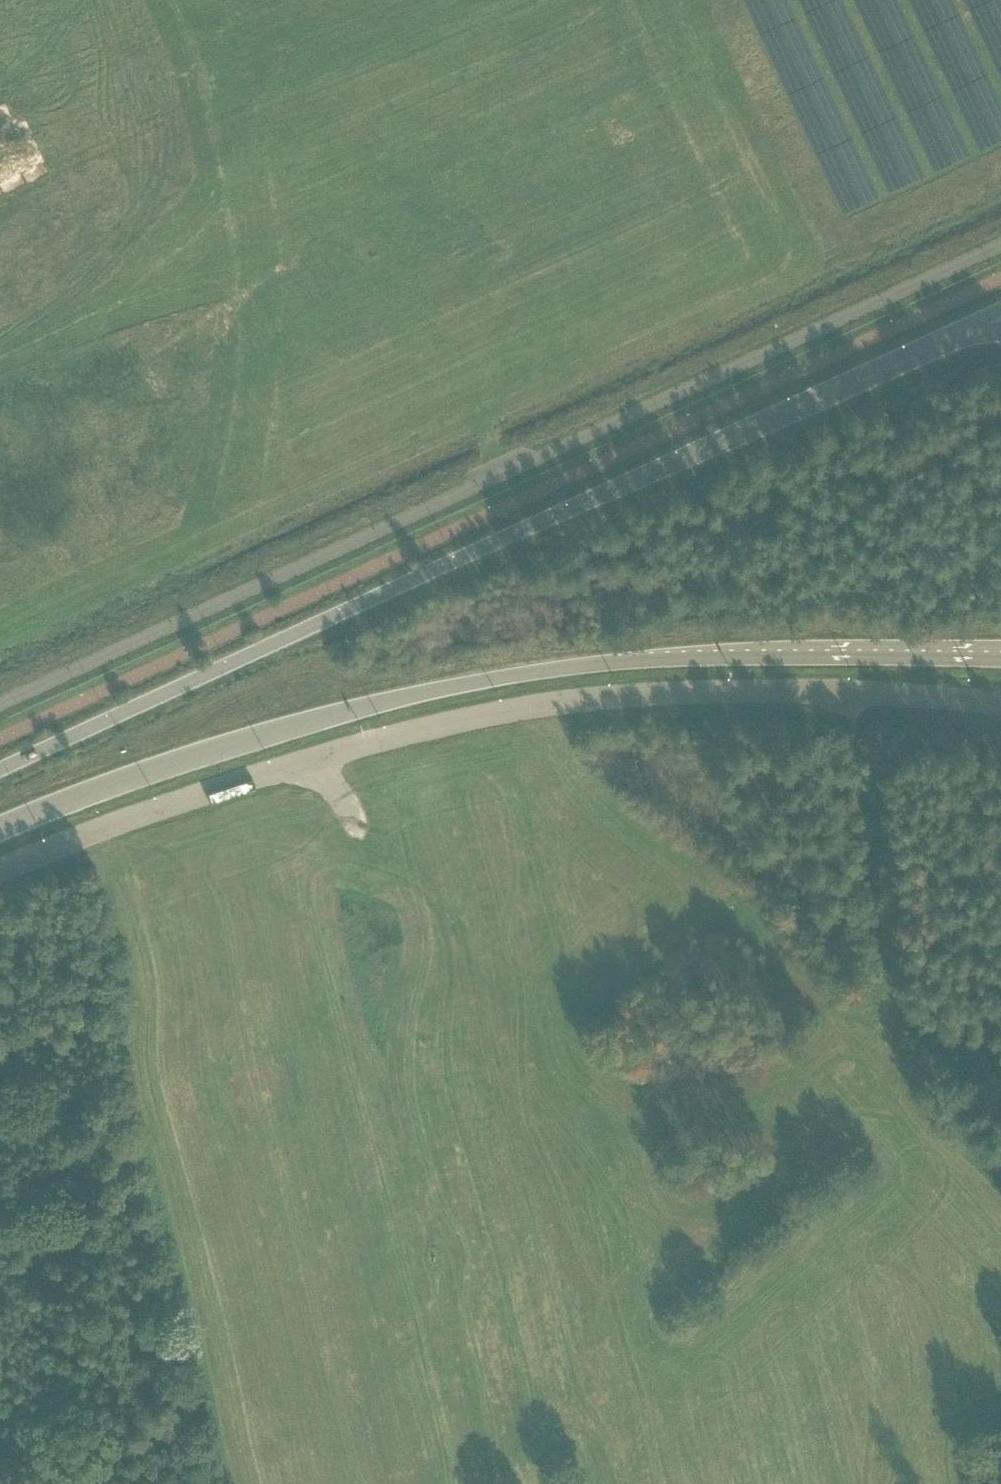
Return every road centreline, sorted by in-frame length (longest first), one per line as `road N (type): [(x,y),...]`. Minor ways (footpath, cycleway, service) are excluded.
road 1 (secondary): [(955,337),(0,773)]
road 2 (unclassified): [(0,872),(194,797),(519,710),(642,697),(844,696),(1000,711)]
road 3 (secondary): [(6,826),(192,760),(507,677),(631,663),(1000,661)]

